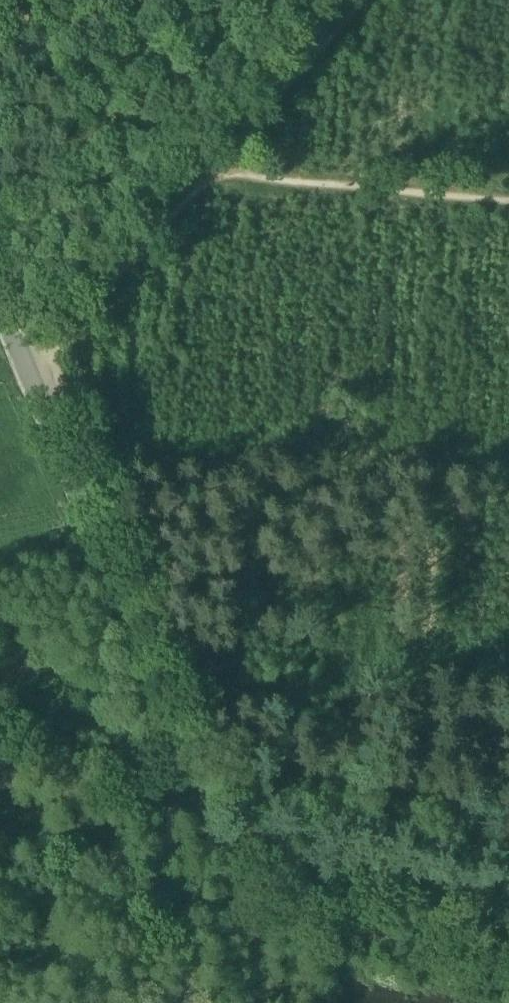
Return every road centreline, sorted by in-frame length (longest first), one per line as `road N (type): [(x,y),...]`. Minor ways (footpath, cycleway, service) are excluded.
road 1 (unclassified): [(182,1002),(162,866),(183,774),(174,726),(0,301)]
road 2 (track): [(164,878),(508,962)]
road 3 (track): [(209,176),(508,201)]
road 4 (track): [(28,368),(209,176)]
road 5 (track): [(369,0),(209,176)]

